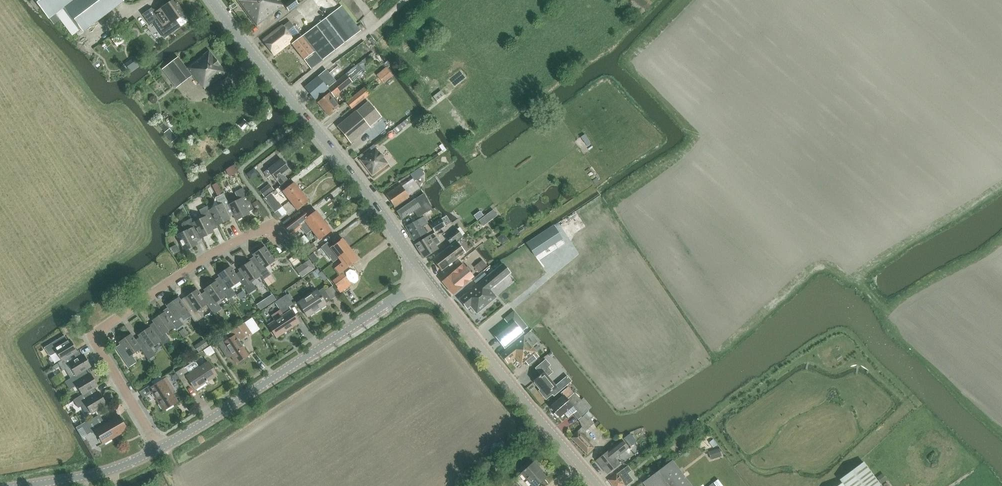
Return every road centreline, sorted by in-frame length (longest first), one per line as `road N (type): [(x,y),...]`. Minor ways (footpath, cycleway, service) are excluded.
road 1 (tertiary): [(426,278),(215,0)]
road 2 (residential): [(159,449),(104,349),(105,331),(265,227),(285,235)]
road 3 (unclassified): [(159,449),(426,278)]
road 4 (tertiary): [(594,485),(426,278)]
road 5 (track): [(401,0),(287,95)]
road 6 (unclassified): [(159,449),(108,472),(38,485)]

